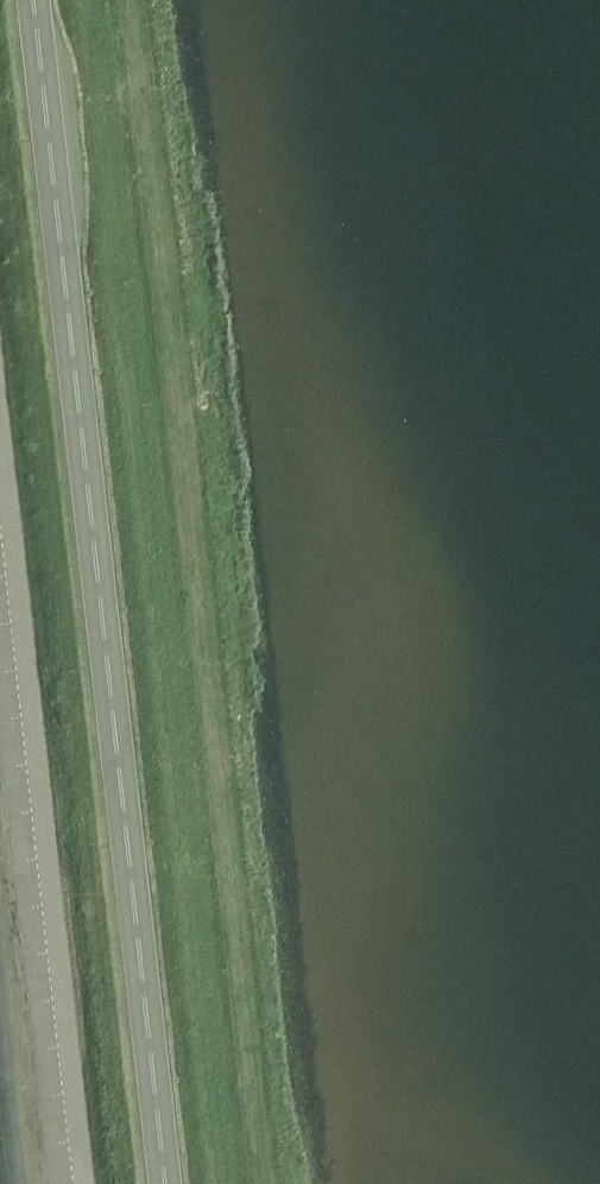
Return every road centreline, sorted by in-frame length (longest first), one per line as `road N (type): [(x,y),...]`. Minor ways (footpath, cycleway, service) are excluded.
road 1 (trunk): [(155,1183),(18,0)]
road 2 (unclassified): [(85,1183),(0,434)]

